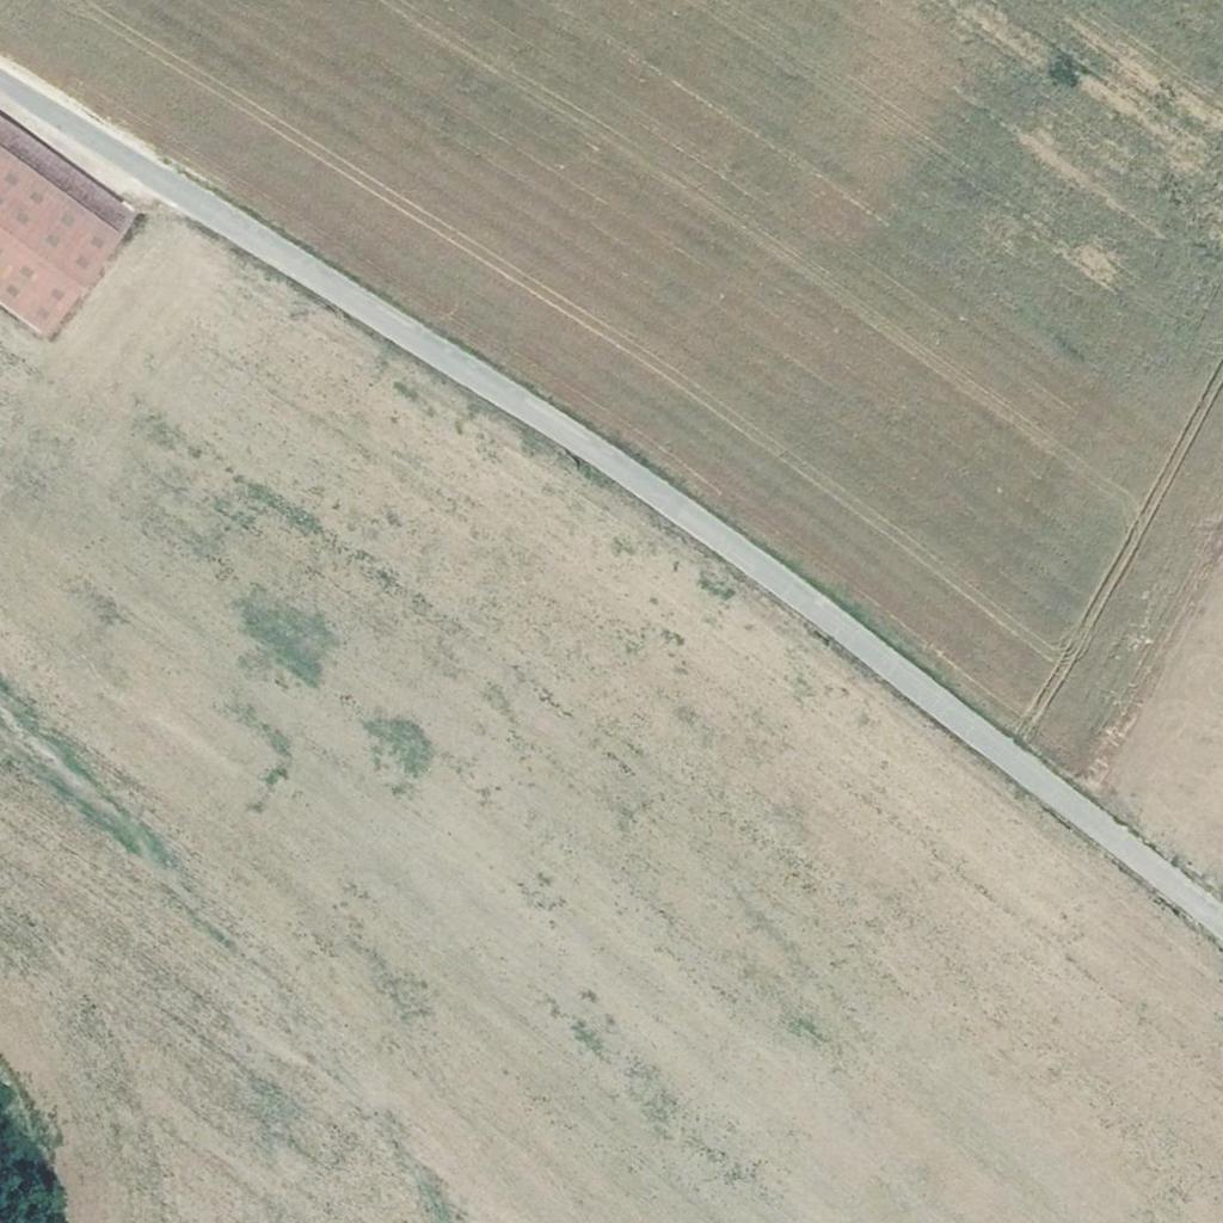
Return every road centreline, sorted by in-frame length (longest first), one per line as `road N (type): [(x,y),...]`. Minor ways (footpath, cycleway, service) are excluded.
road 1 (unclassified): [(0,72),(284,256),(1039,771),(1222,917)]

